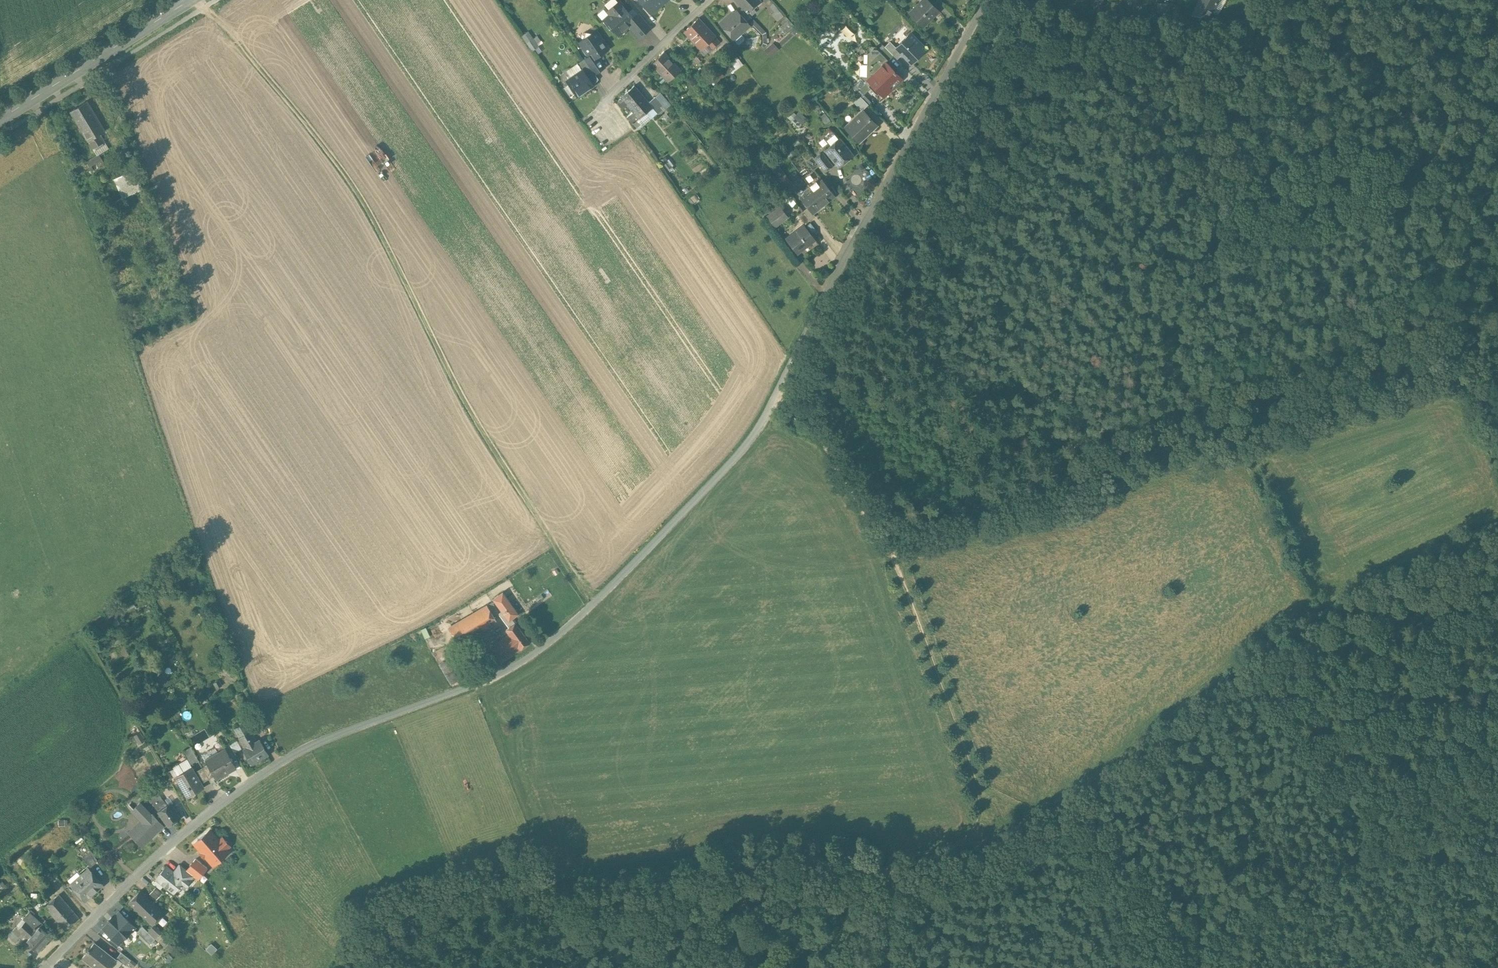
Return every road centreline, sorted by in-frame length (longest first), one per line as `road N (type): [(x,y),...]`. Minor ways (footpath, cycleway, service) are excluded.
road 1 (residential): [(984,0),(726,475),(548,645),(483,681),(349,731),(267,772),(161,853),(46,967)]
road 2 (track): [(593,606),(461,407),(346,188),(199,0)]
road 3 (track): [(992,833),(1106,775),(1236,663),(1343,595),(1497,522)]
road 4 (track): [(553,878),(780,859),(899,862),(992,833)]
road 5 (track): [(1497,453),(1438,303),(1441,130)]
road 6 (track): [(899,554),(894,563),(992,833)]
road 7 (primary): [(189,0),(0,118)]
road 8 (track): [(899,554),(782,379)]
road 9 (track): [(553,878),(475,684)]
road 10 (track): [(561,897),(755,911)]
road 11 (residential): [(709,0),(615,91)]
road 12 (track): [(720,863),(796,967)]

